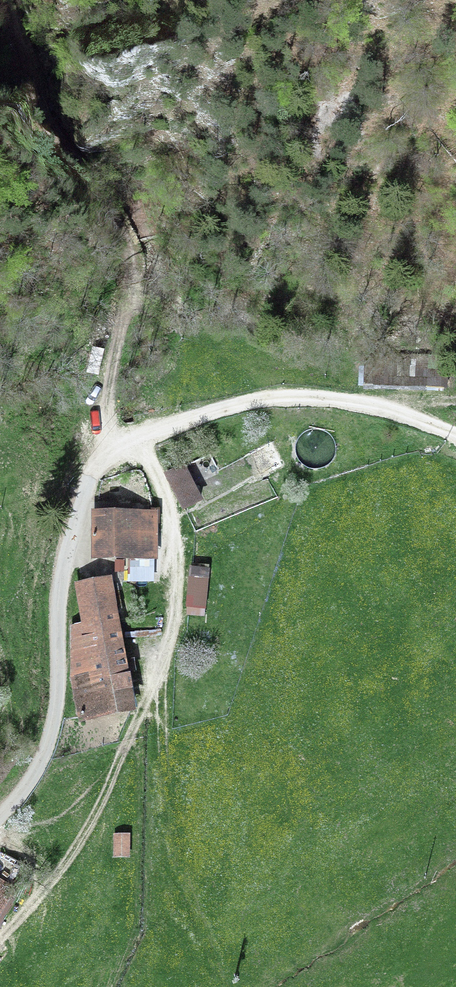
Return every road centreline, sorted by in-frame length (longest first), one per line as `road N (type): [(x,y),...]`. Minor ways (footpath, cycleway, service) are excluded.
road 1 (unclassified): [(0,816),(46,748),(55,710),(57,593),(75,510),(106,451),(276,397),(337,398),(455,436)]
road 2 (track): [(106,451),(99,415),(129,299),(128,244),(46,128),(3,0)]
road 3 (track): [(165,765),(178,564),(172,521),(135,438)]

